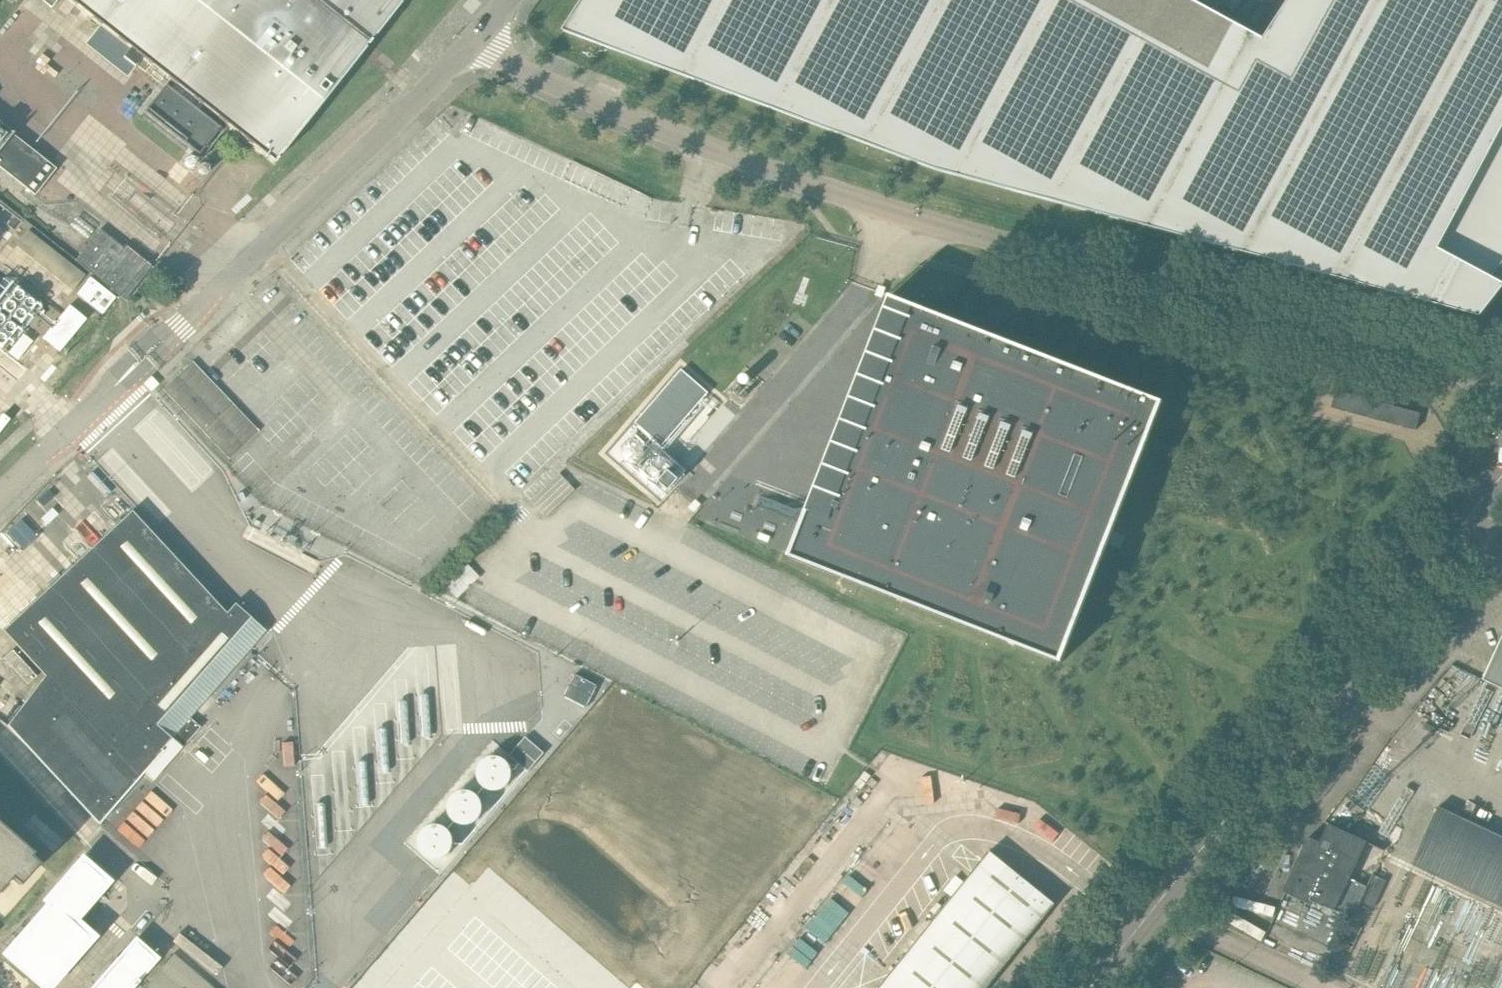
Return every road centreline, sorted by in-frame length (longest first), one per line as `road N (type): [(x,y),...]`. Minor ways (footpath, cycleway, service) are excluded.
road 1 (unclassified): [(1501,402),(1436,357),(731,158),(534,77),(473,42)]
road 2 (unclassified): [(0,501),(473,42)]
road 3 (unclassified): [(1088,987),(1501,484)]

